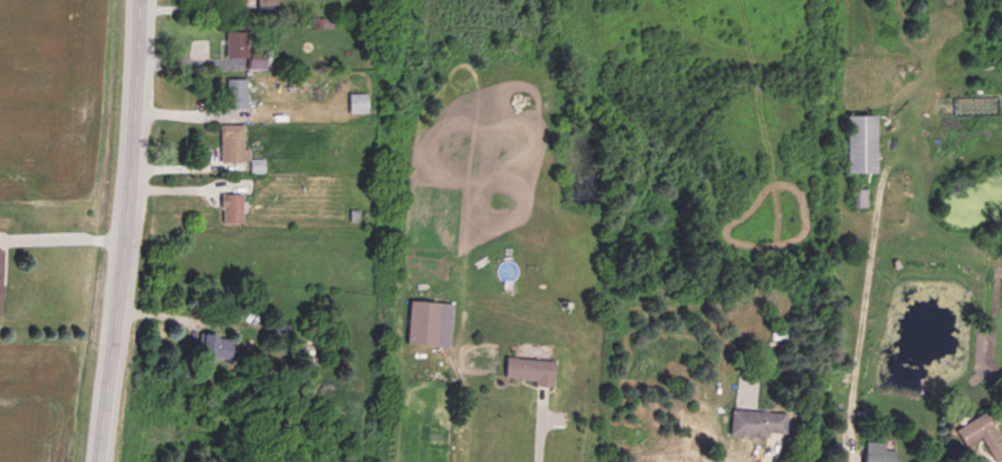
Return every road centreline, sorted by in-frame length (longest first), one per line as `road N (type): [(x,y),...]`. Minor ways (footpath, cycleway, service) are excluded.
road 1 (tertiary): [(101,461),(125,268),(142,0)]

